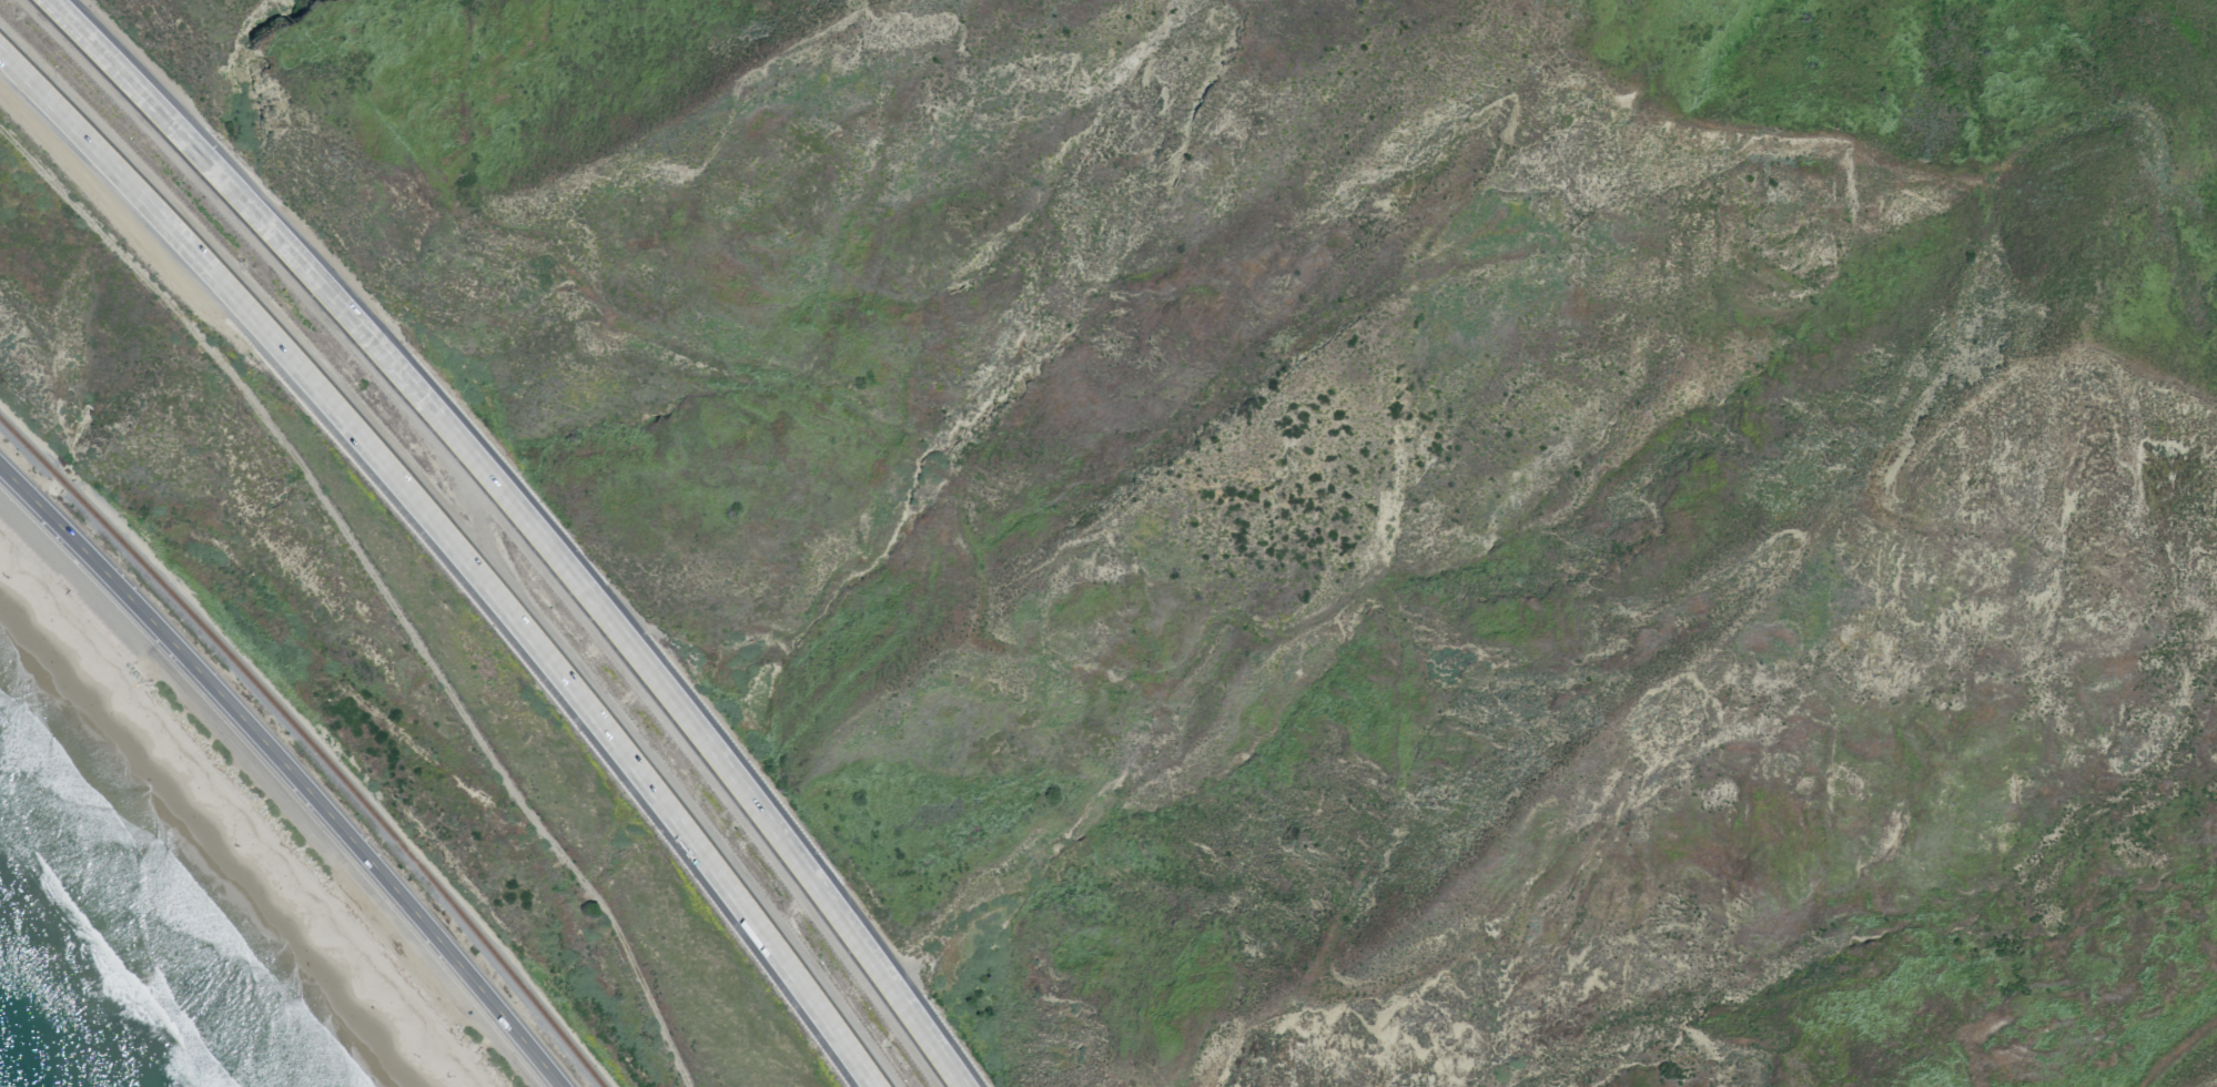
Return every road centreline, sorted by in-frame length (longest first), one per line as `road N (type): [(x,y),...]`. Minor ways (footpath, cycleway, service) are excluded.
road 1 (residential): [(494,0),(484,69),(482,215),(503,233),(567,248),(607,299),(671,337),(761,370),(930,467),(960,497),(995,587),(1001,642),(1019,656),(1100,663),(1160,683),(1202,666),(1241,631),(1300,643),(1356,617),(1398,616),(1411,663),(1409,783),(1401,822),(1343,947),(1344,982),(1374,991),(1527,945),(1651,926),(1759,955),(1861,936),(1990,935),(2019,943),(2037,959),(2029,1020),(2004,1086)]
road 2 (motorway): [(965,1086),(700,727),(599,603),(357,326),(50,0)]
road 3 (motorway): [(0,60),(307,380),(545,650),(879,1086)]
road 4 (residential): [(2216,592),(2078,568),(1902,515),(1885,498),(1889,467),(1972,294),(1996,186),(2017,156),(2059,130),(2149,103),(2167,120),(2176,150),(2177,227),(2216,319)]
road 5 (secondary): [(561,1086),(263,740),(38,509)]

